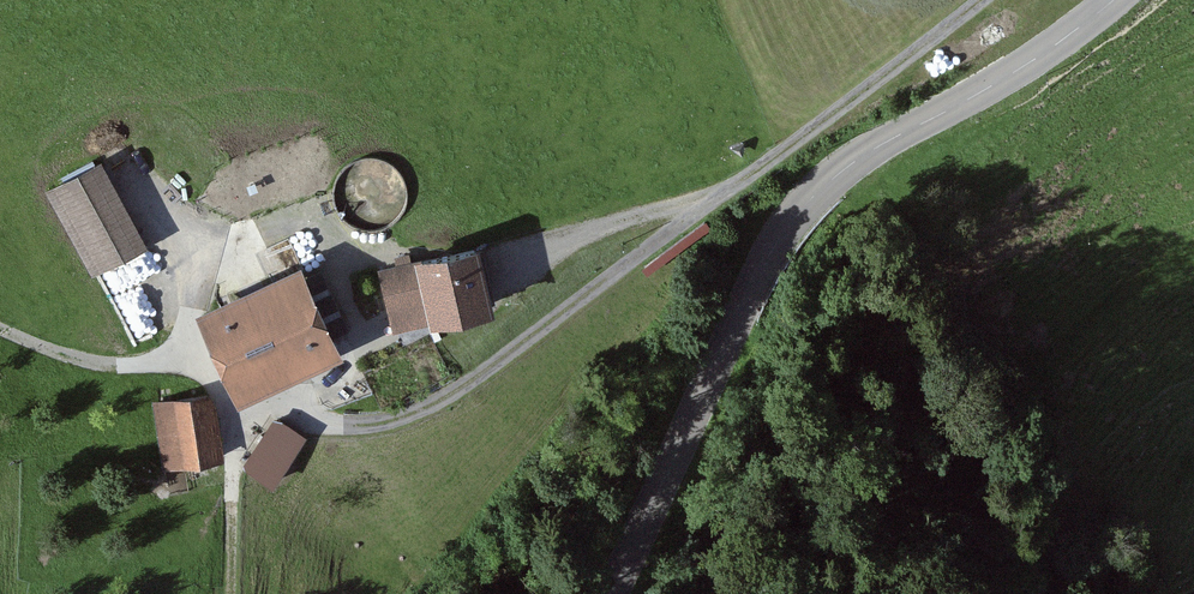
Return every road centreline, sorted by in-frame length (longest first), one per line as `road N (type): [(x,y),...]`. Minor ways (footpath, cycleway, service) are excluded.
road 1 (track): [(970,0),(716,189),(535,240),(226,250),(192,267),(197,345)]
road 2 (tertiary): [(604,593),(748,284),(799,204),(867,152),(1115,0)]

